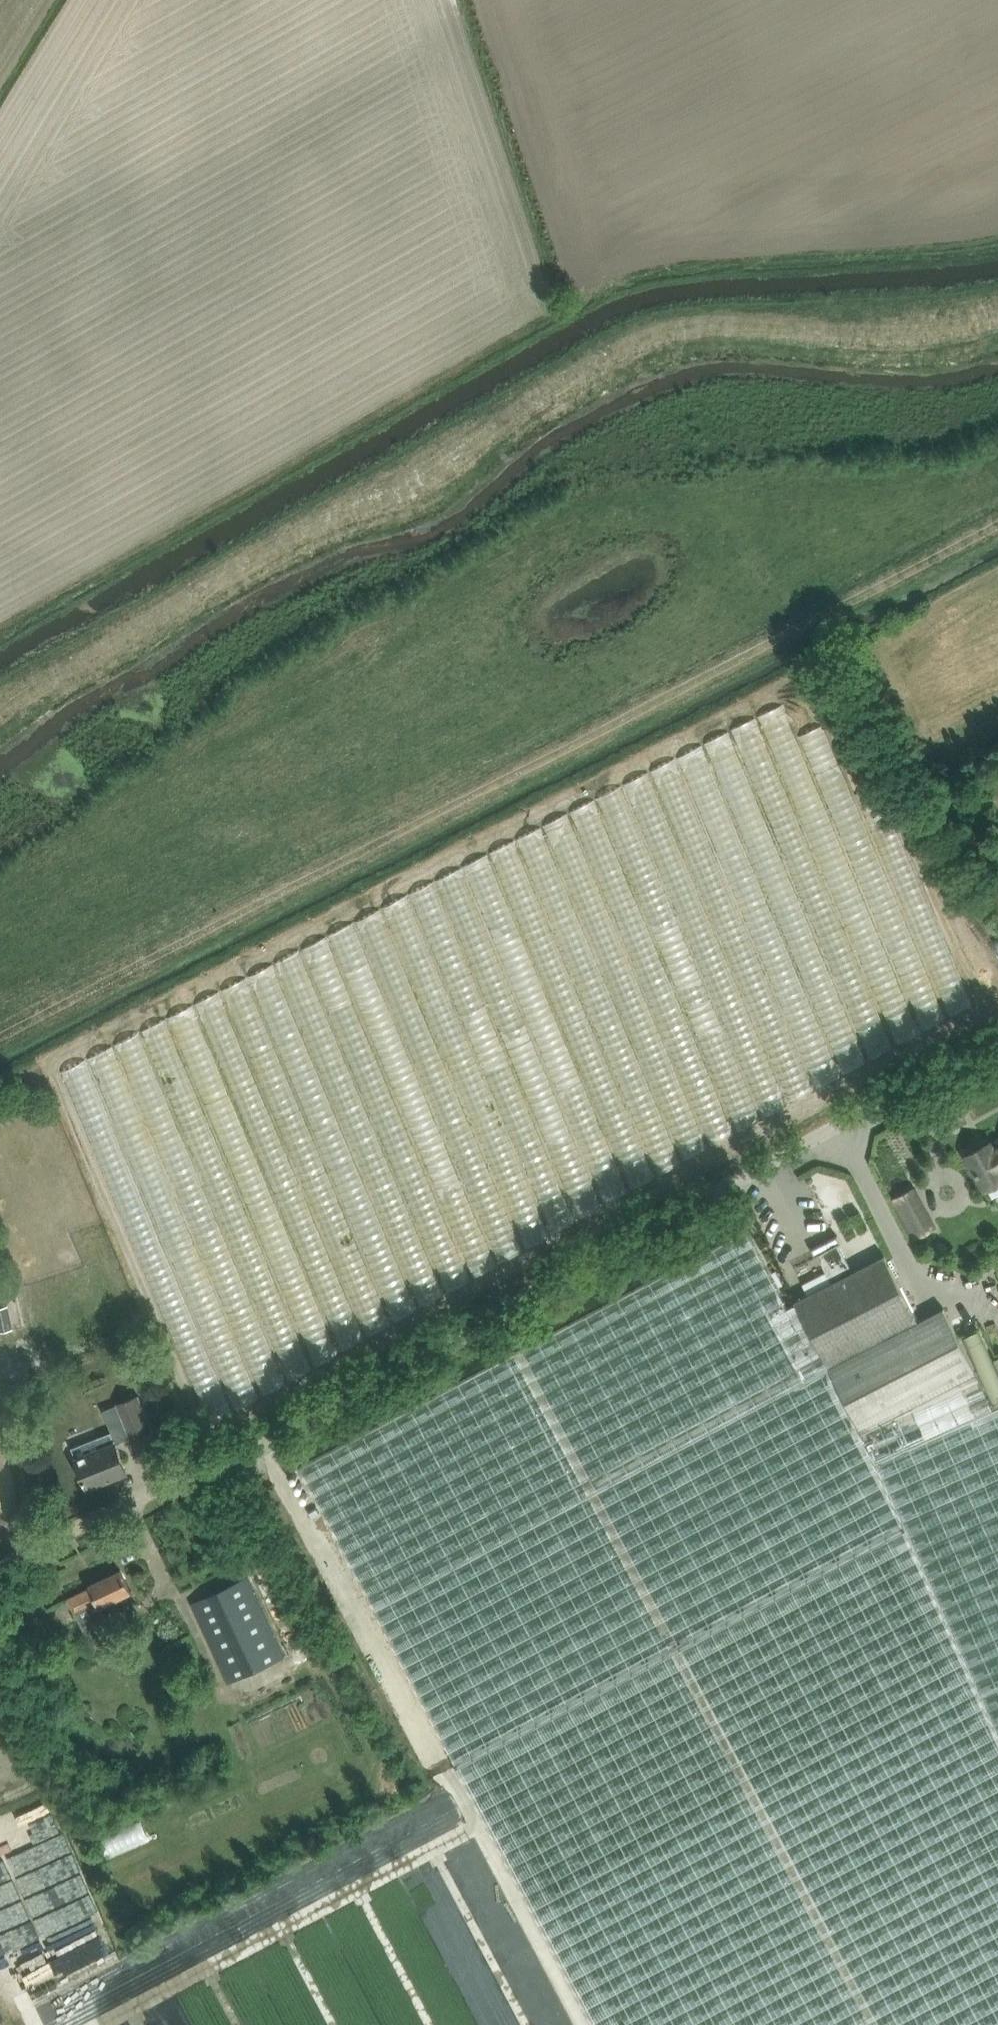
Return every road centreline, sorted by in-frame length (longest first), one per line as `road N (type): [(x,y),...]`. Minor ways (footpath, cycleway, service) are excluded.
road 1 (unclassified): [(0,1566),(441,1356),(997,1056)]

